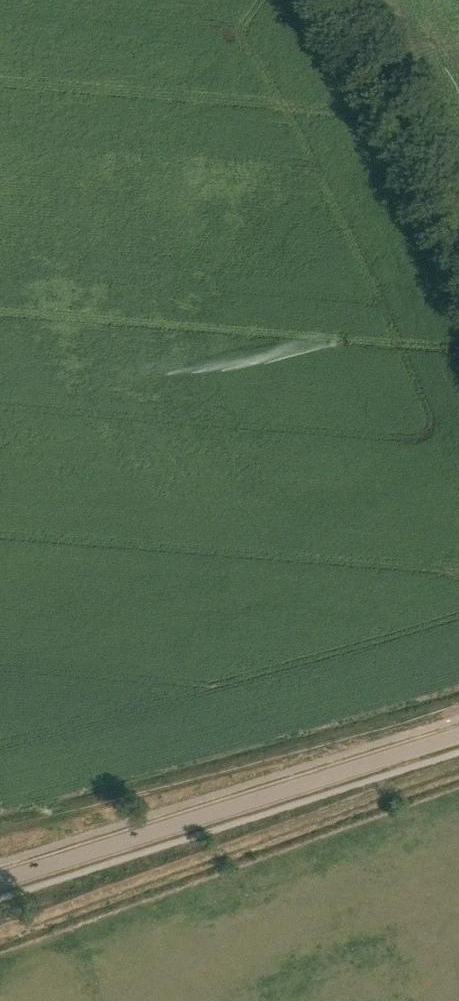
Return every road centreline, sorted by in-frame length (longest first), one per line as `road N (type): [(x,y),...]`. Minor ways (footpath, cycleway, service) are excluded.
road 1 (unclassified): [(0,880),(458,737)]
road 2 (track): [(458,235),(343,0)]

